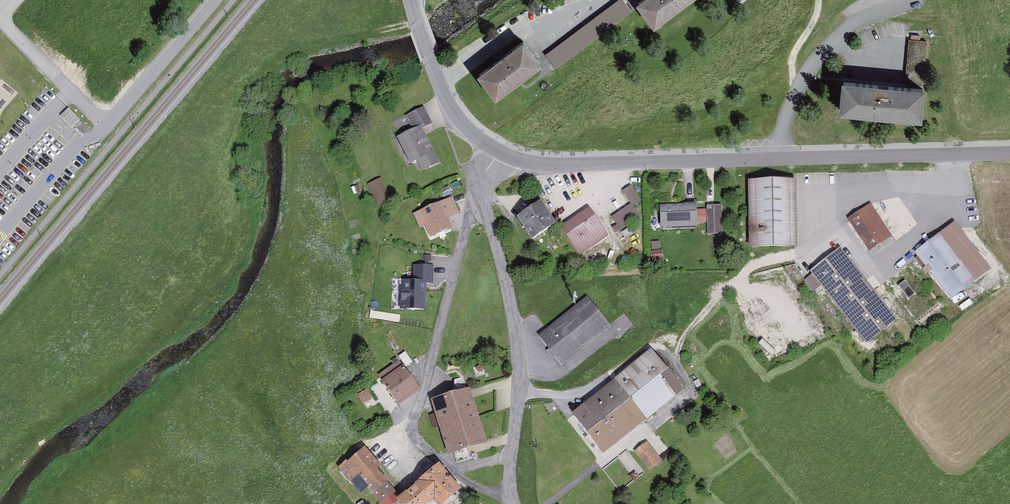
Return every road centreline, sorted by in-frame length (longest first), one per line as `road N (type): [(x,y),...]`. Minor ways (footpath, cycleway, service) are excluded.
road 1 (tertiary): [(498,153),(566,166),(1009,156)]
road 2 (residential): [(498,153),(480,186),(518,352),(512,503)]
road 3 (residential): [(96,132),(216,0)]
road 4 (tertiary): [(413,16),(449,113),(498,153)]

